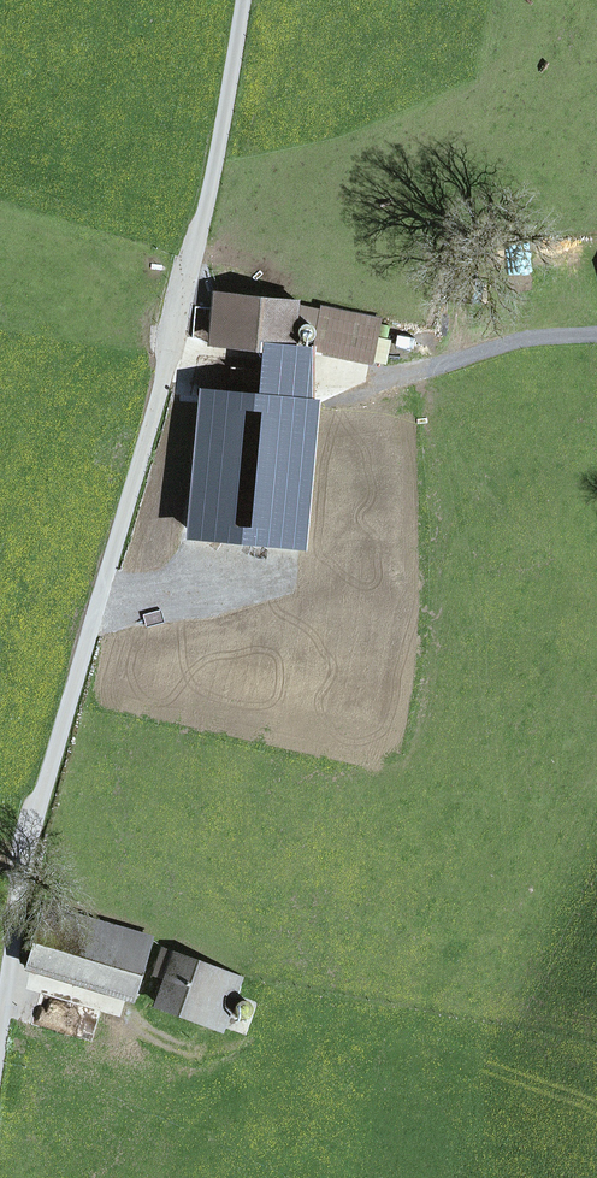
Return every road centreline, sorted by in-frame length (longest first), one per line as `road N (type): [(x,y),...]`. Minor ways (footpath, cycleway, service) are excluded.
road 1 (unclassified): [(0,1029),(42,794),(192,266),(246,0)]
road 2 (track): [(596,1108),(465,1055),(416,1051),(252,1071),(192,1053)]
road 3 (track): [(596,331),(375,378)]

